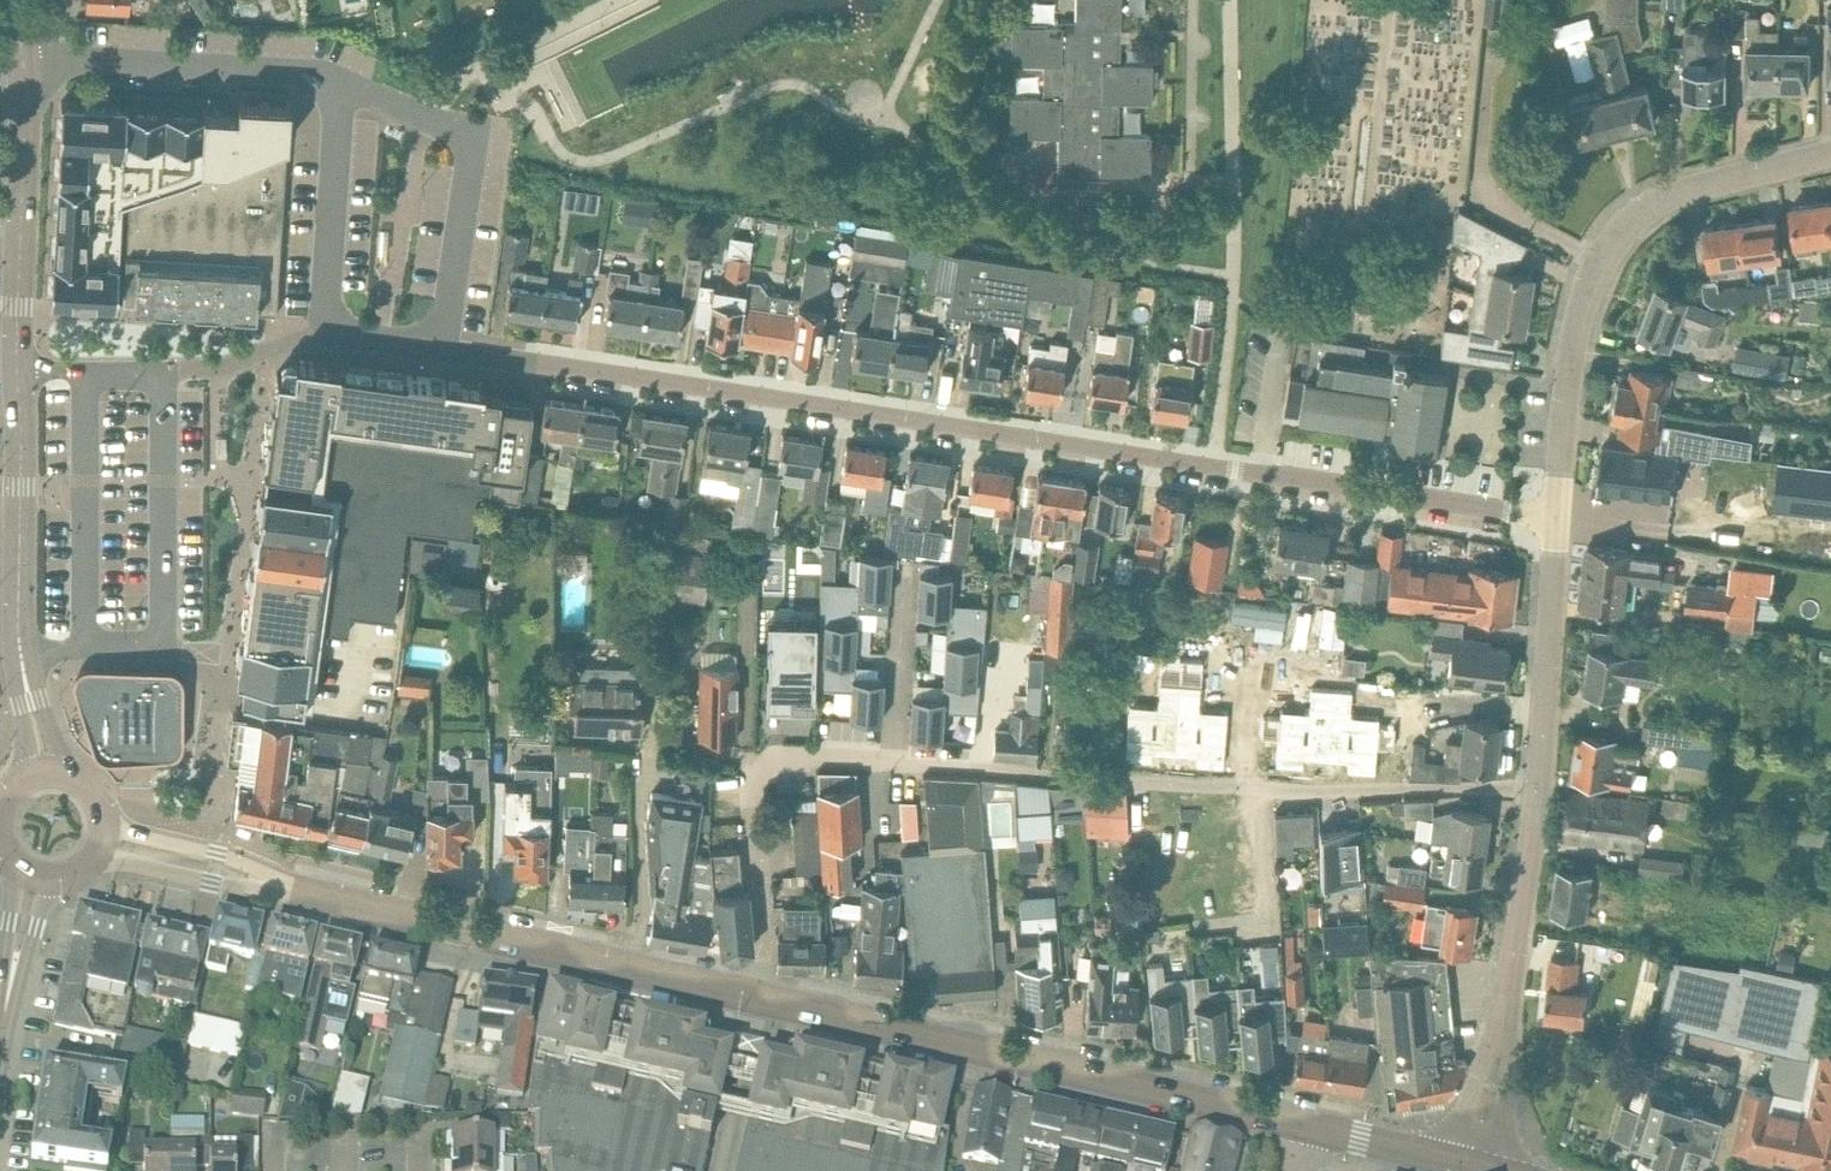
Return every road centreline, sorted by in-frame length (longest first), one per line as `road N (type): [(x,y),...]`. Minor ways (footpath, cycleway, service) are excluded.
road 1 (residential): [(1555,518),(441,349)]
road 2 (secondary): [(758,994),(103,833)]
road 3 (residential): [(894,760),(1264,790),(1541,791)]
road 4 (secondary): [(1304,1120),(758,994)]
road 5 (unclassified): [(1555,518),(1580,321),(1600,263),(1631,220),(1682,194),(1830,155)]
road 6 (secondary): [(45,778),(21,663),(19,369)]
road 7 (unclassified): [(1461,1160),(1514,955),(1541,791)]
road 8 (residential): [(758,994),(764,958),(752,803),(758,777),(776,759),(802,756),(894,760)]
road 9 (residential): [(339,85),(470,147),(441,349)]
road 10 (residential): [(22,66),(317,74),(339,85)]
road 11 (secondary): [(19,369),(22,66)]
road 12 (unclassified): [(1541,791),(1555,518)]
road 13 (residential): [(86,371),(213,369),(333,331)]
road 14 (residential): [(333,331),(326,313),(339,85)]
road 15 (tertiary): [(0,1080),(36,875)]
road 16 (residential): [(894,760),(906,567)]
road 17 (secondary): [(1461,1160),(1304,1120)]

